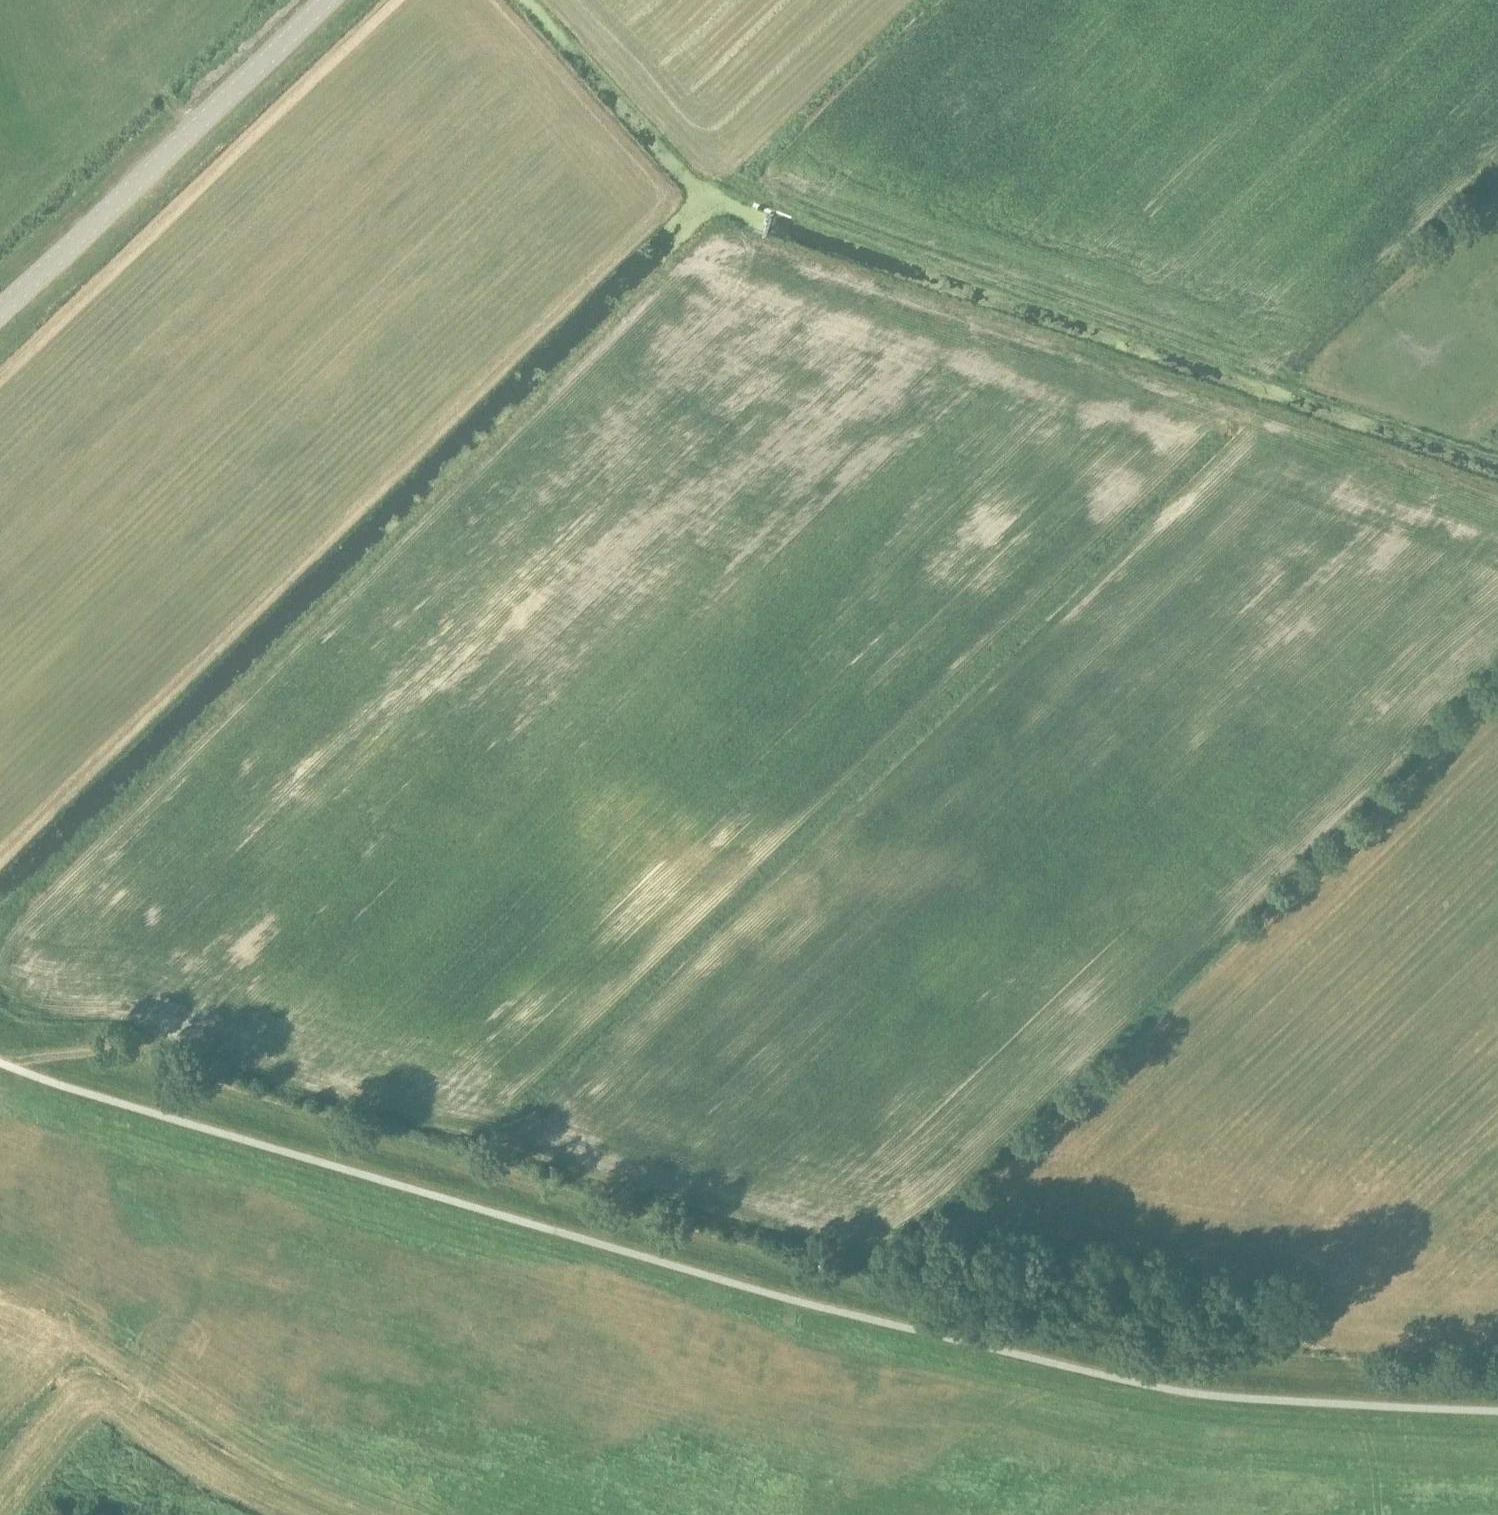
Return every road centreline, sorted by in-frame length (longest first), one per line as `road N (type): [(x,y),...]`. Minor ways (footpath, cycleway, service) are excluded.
road 1 (tertiary): [(0,310),(328,0)]
road 2 (track): [(0,1061),(125,1047),(176,1025)]

